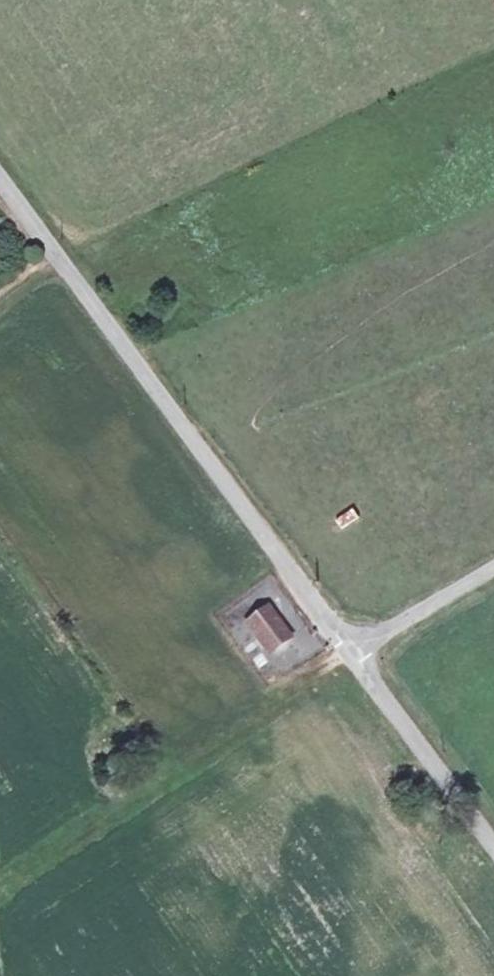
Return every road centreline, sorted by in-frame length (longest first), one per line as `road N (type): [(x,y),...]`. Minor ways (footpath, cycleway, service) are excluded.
road 1 (unclassified): [(353,646),(0,182)]
road 2 (unclassified): [(493,838),(353,646)]
road 3 (residential): [(353,646),(493,565)]

